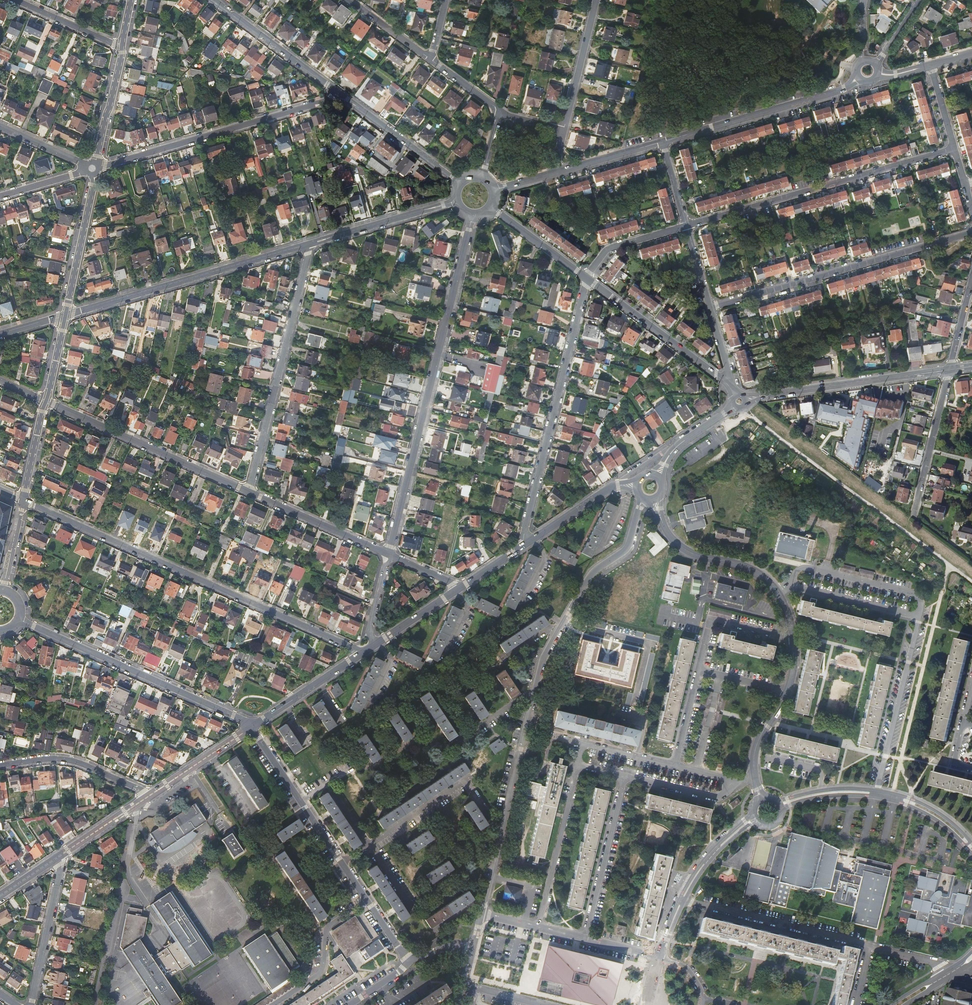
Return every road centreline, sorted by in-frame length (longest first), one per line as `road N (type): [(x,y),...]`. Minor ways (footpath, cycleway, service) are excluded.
road 1 (residential): [(644,499),(629,544),(589,577),(543,654),(482,914)]
road 2 (residential): [(24,501),(364,652)]
road 3 (residential): [(389,554),(473,216)]
road 4 (track): [(743,406),(971,582)]
road 5 (residential): [(252,726),(409,962)]
road 6 (residential): [(687,226),(955,149)]
road 7 (residential): [(526,545),(587,279)]
road 8 (residential): [(710,307),(971,232)]
road 9 (residential): [(19,619),(252,726)]
road 10 (residential): [(64,315),(310,244)]
road 11 (residential): [(249,492),(310,244)]
road 12 (residential): [(95,168),(339,93)]
road 13 (residential): [(46,401),(249,492)]
road 14 (residential): [(781,810),(835,795),(894,801),(940,822),(971,856)]
road 15 (residential): [(662,142),(836,92),(858,78)]
road 16 (residential): [(685,901),(868,946)]
road 17 (secondary): [(950,369),(767,395)]
road 18 (residential): [(877,791),(918,617)]
road 19 (residential): [(730,385),(587,279)]
road 20 (residential): [(578,765),(538,926)]
road 21 (residential): [(585,937),(624,776)]
road 22 (residential): [(654,500),(679,546),(754,569),(781,591)]
road 23 (residential): [(0,765),(69,760),(149,795)]
road 24 (residential): [(339,93),(214,0)]
road 25 (residential): [(249,492),(389,554)]
road 26 (residential): [(310,244),(456,201)]
road 27 (residential): [(460,184),(339,93)]
road 28 (residential): [(64,315),(95,168)]
road 29 (residential): [(59,857),(31,1004)]
road 30 (residential): [(914,514),(950,369)]
road 31 (residential): [(781,591),(791,585),(918,617)]
road 32 (secondary): [(364,652),(252,726)]
road 33 (residential): [(564,128),(596,0)]
road 34 (residential): [(698,669),(714,621),(793,638)]
road 35 (residential): [(95,168),(122,46)]
road 36 (secondary): [(252,726),(149,795)]
road 37 (residential): [(624,776),(713,798),(740,782)]

